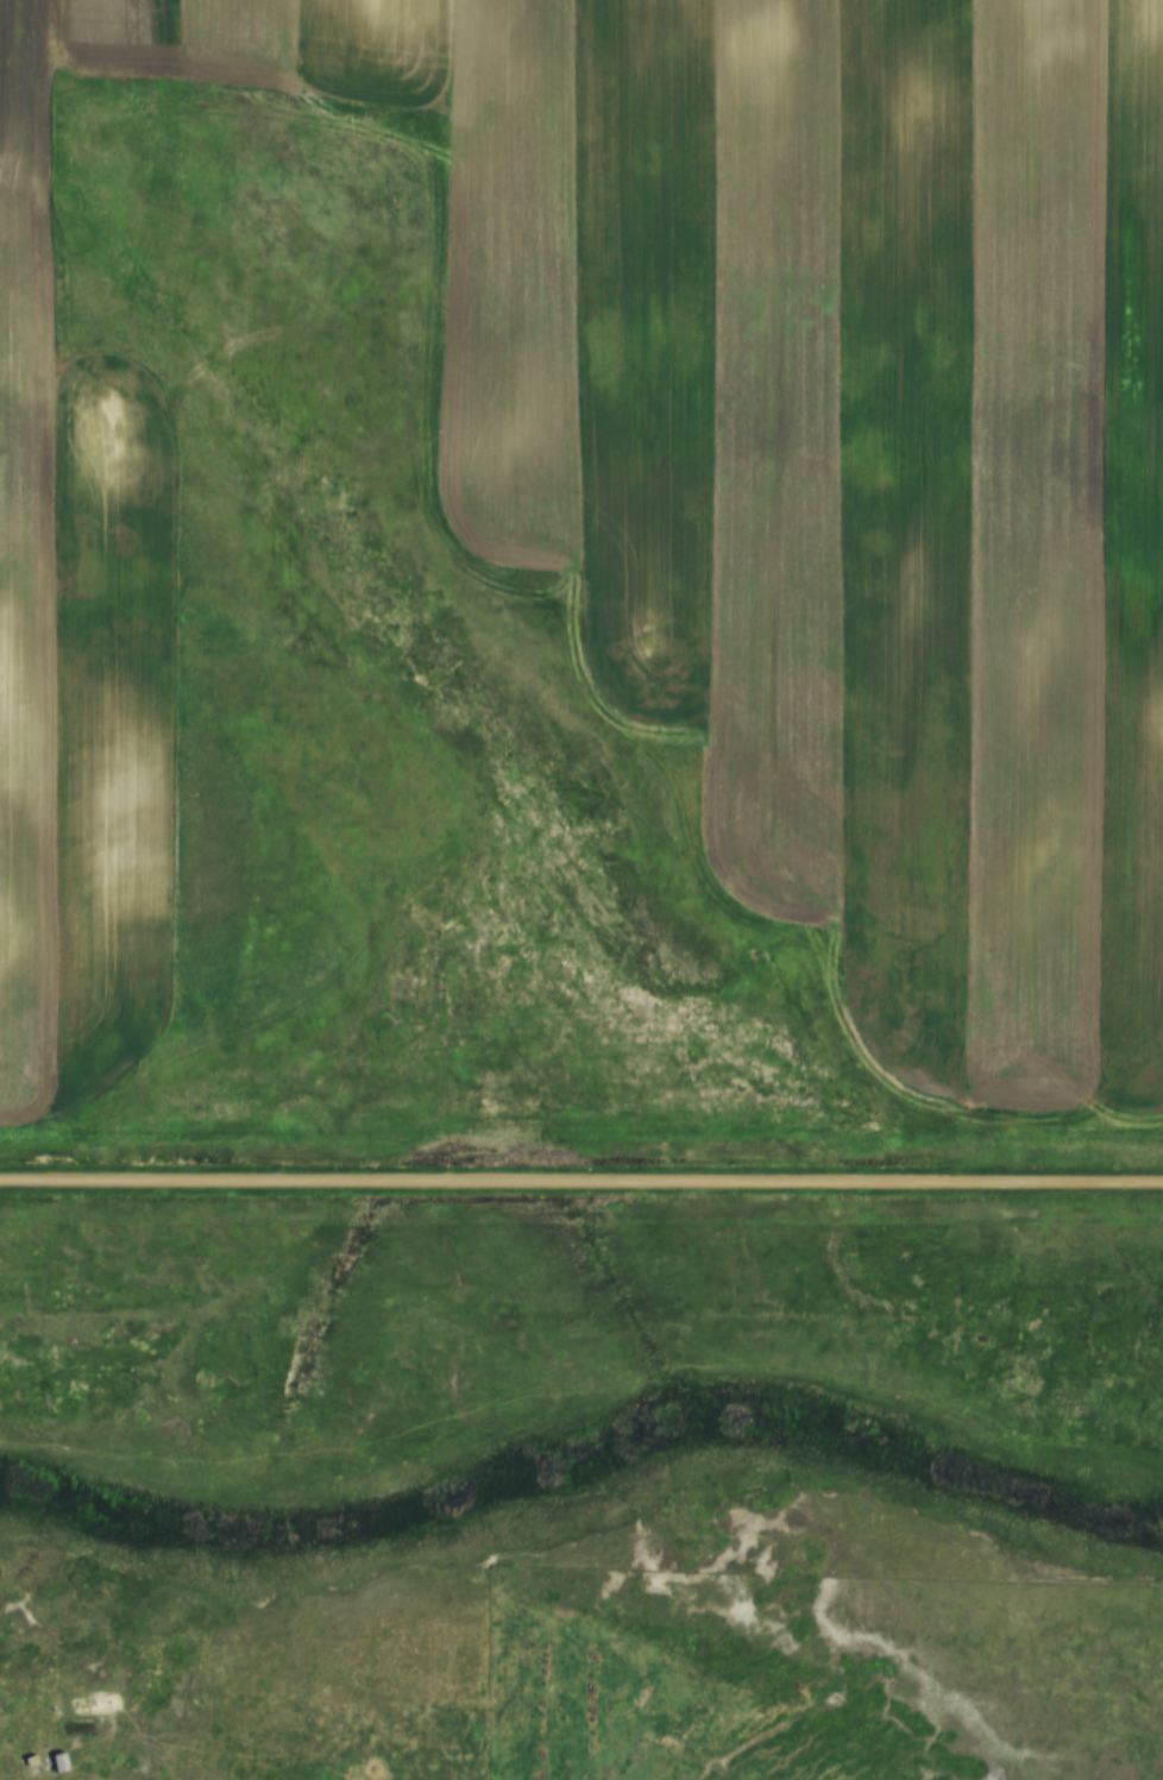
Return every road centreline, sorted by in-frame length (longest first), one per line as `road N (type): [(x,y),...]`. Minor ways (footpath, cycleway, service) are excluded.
road 1 (tertiary): [(1162,1183),(0,1185)]

